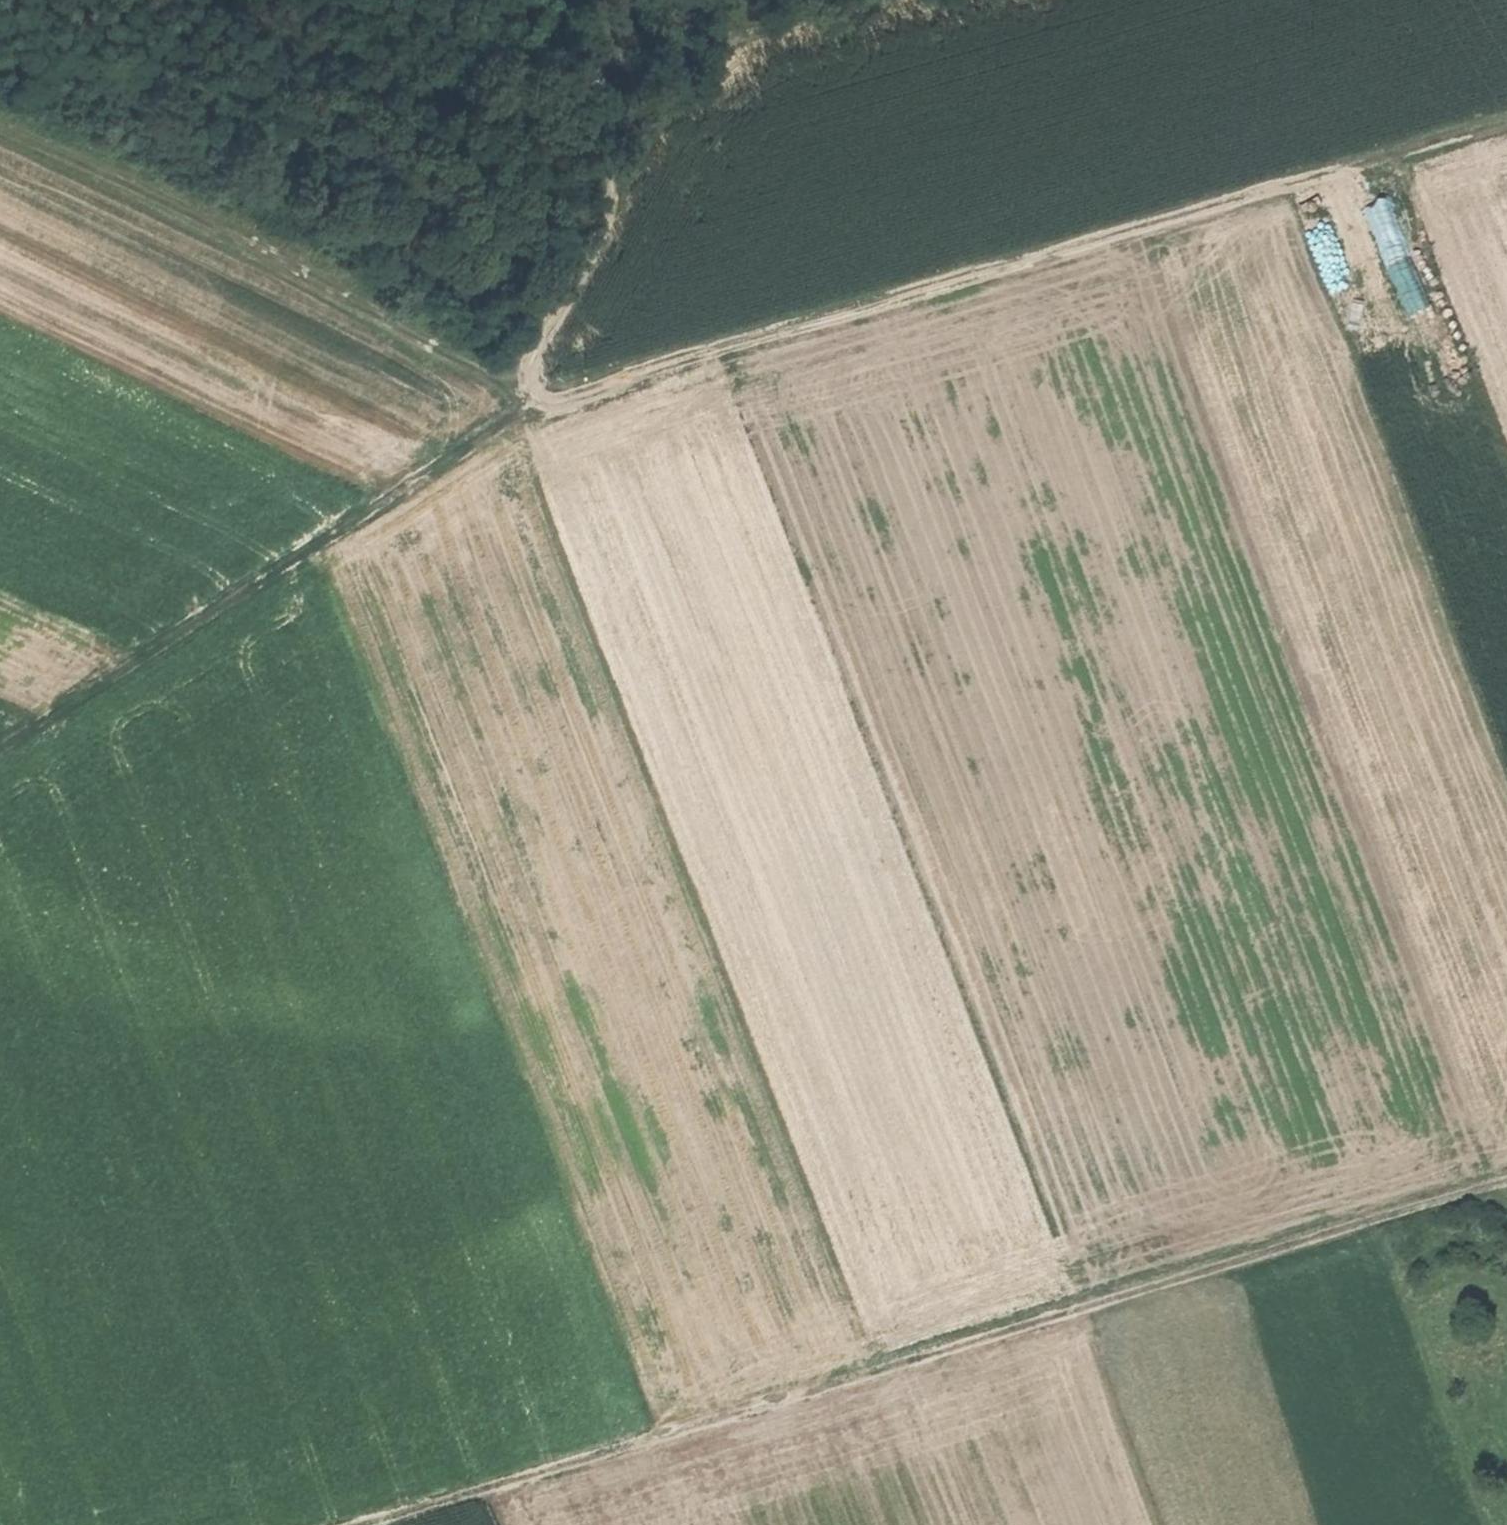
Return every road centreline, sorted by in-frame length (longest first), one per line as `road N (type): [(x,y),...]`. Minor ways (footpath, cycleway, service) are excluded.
road 1 (track): [(0,733),(531,397),(1506,120)]
road 2 (track): [(1506,1179),(363,1524)]

